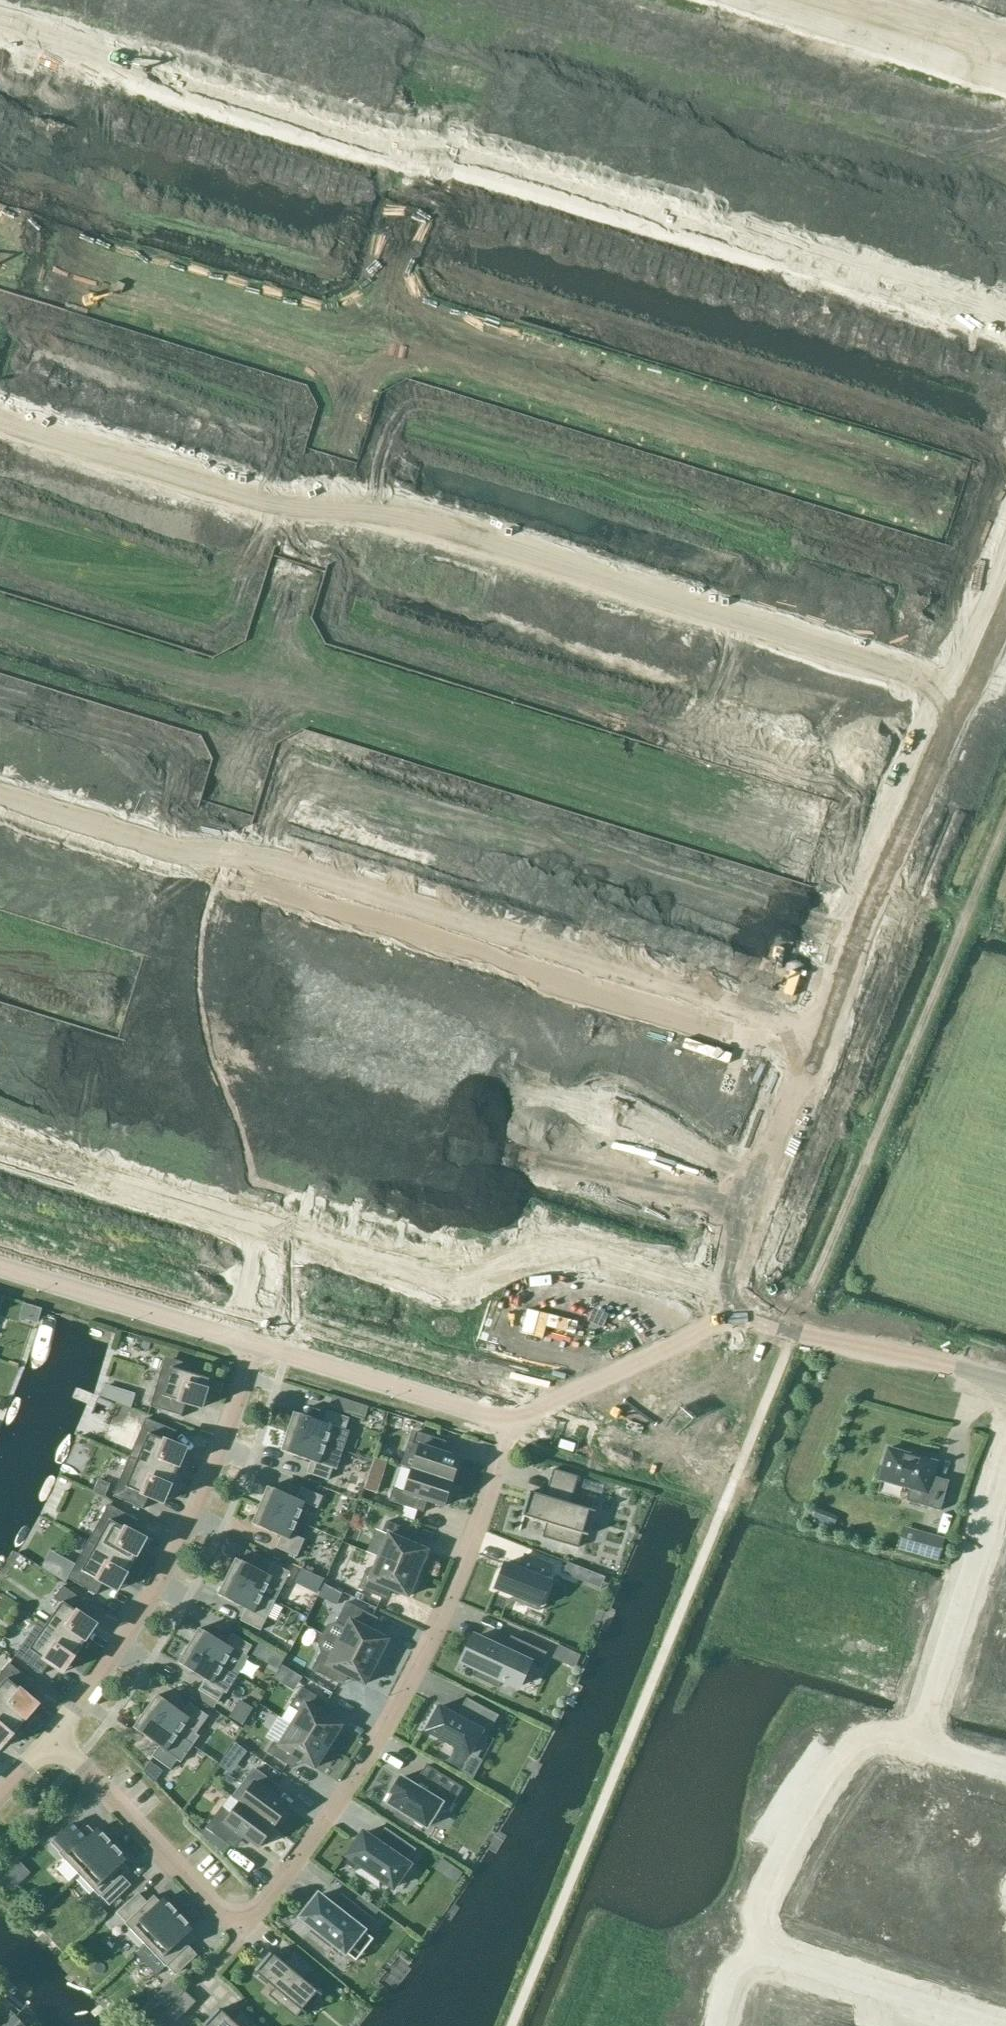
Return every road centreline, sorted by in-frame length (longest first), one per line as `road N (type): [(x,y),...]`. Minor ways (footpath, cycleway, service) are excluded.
road 1 (residential): [(1005,320),(459,151),(399,150),(0,26)]
road 2 (residential): [(0,419),(283,507),(348,501),(953,692)]
road 3 (residential): [(817,1028),(241,854),(182,853),(0,797)]
road 4 (residential): [(52,1736),(203,1901),(226,1918),(251,1915),(315,1846),(417,1679),(476,1545),(513,1424)]
road 5 (track): [(798,1320),(1005,811)]
road 6 (residential): [(268,1230),(437,1283),(477,1281),(555,1250),(726,1295)]
road 7 (residential): [(52,1736),(98,1682),(178,1542),(259,1351)]
road 8 (unclassified): [(817,1028),(953,692)]
road 9 (residential): [(761,1952),(755,1897),(842,1754),(870,1739),(914,1739)]
road 10 (residential): [(914,1739),(1005,1463)]
road 11 (unclassified): [(726,1295),(817,1063),(817,1028)]
road 12 (residential): [(0,1145),(268,1230)]
road 13 (unclassified): [(259,1351),(0,1267)]
road 14 (unclassified): [(513,1424),(259,1351)]
road 15 (residential): [(761,1952),(987,2025)]
road 16 (unclassified): [(1005,1379),(798,1320)]
road 17 (residential): [(268,1230),(259,1351)]

